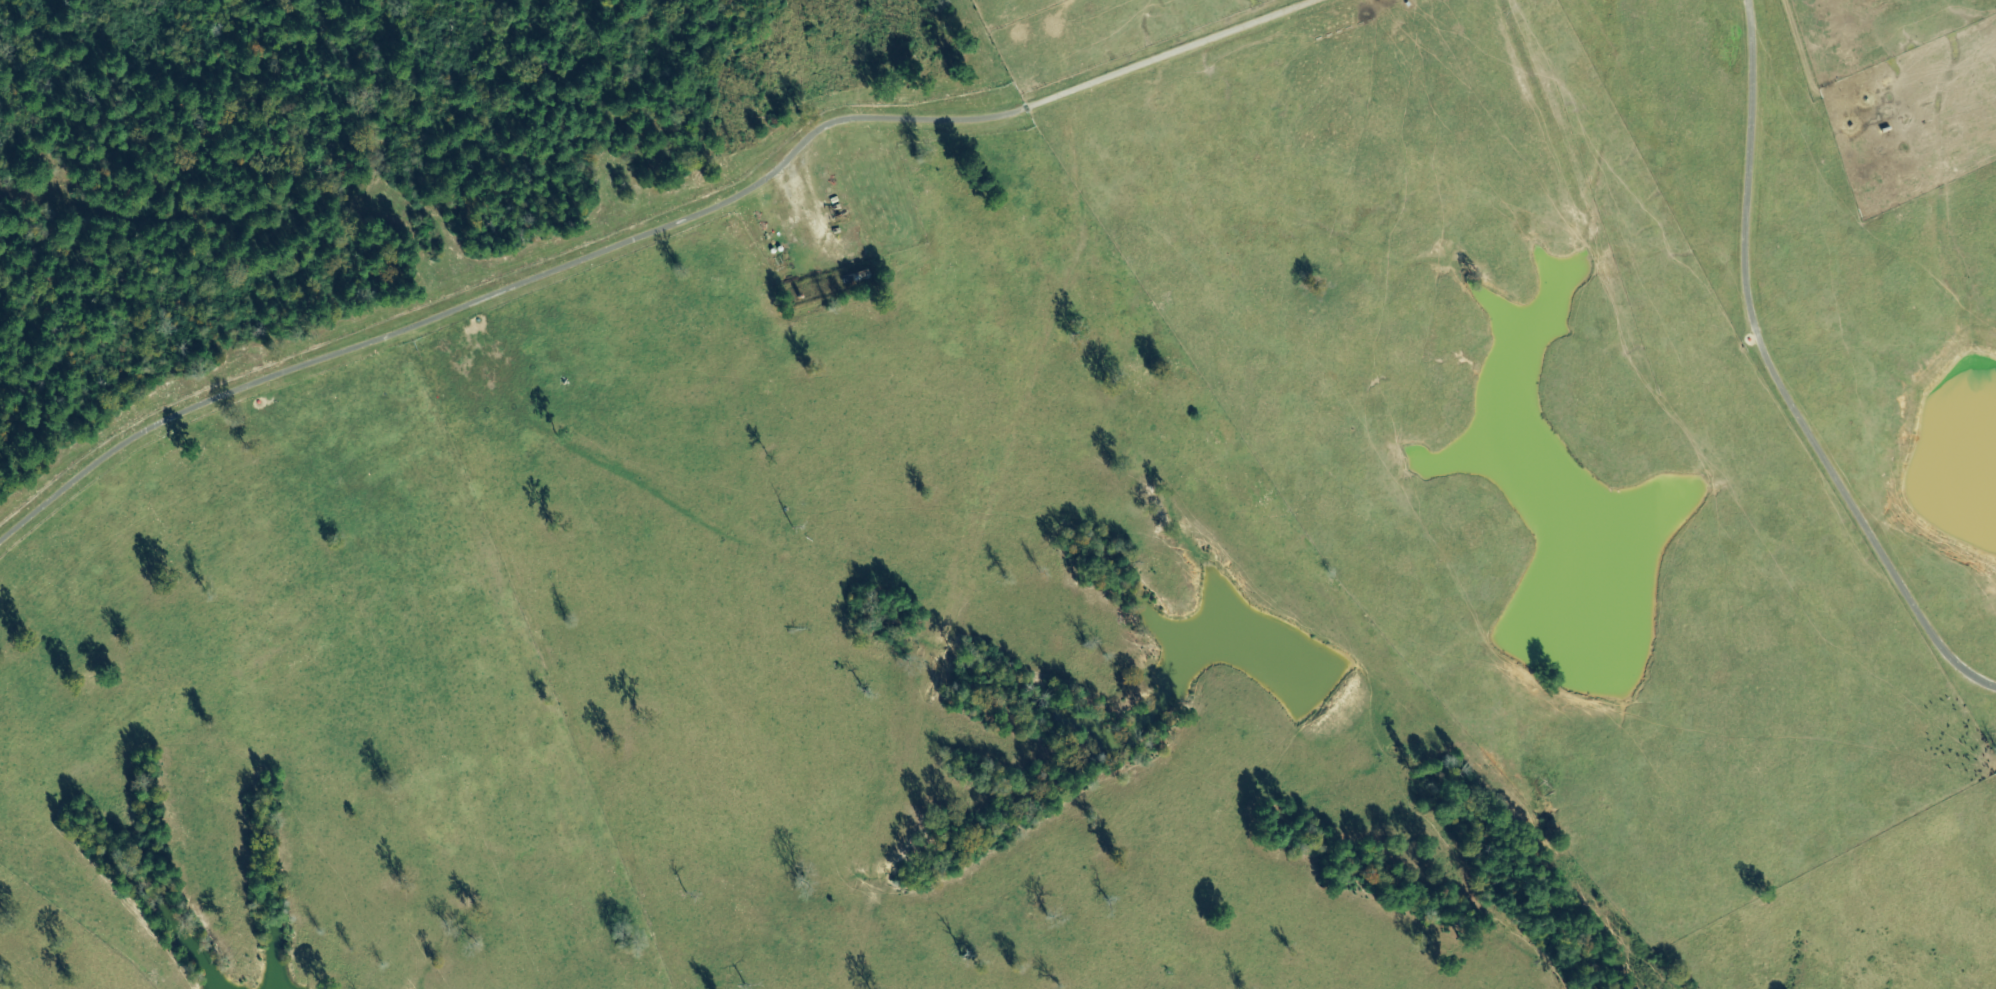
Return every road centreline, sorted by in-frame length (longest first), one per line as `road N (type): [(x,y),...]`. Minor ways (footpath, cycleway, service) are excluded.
road 1 (residential): [(1745,0),(1754,41),(1752,326),(1959,682),(1995,688)]

